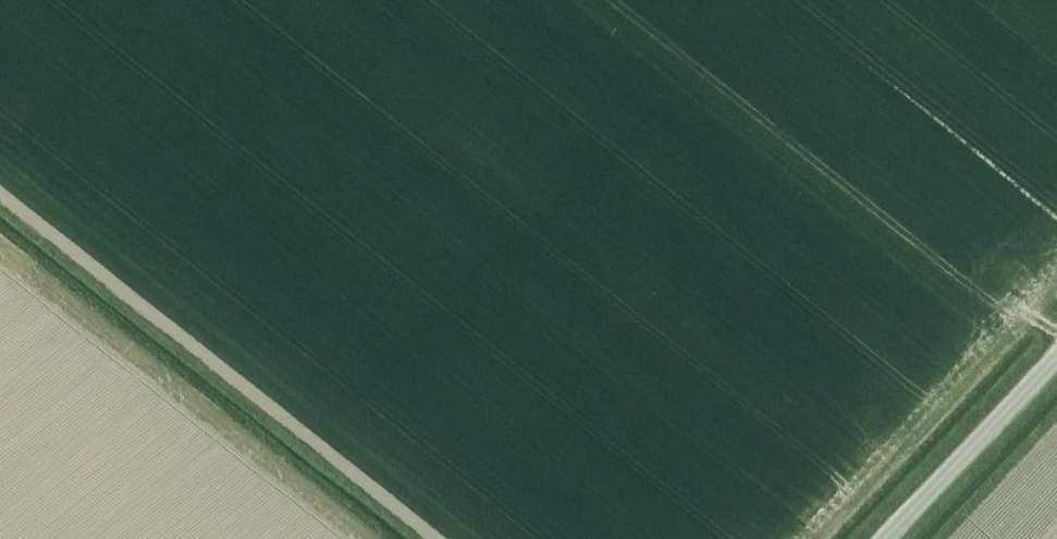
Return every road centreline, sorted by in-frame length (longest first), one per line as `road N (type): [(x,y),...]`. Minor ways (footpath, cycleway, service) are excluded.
road 1 (unclassified): [(890,538),(1056,370)]

